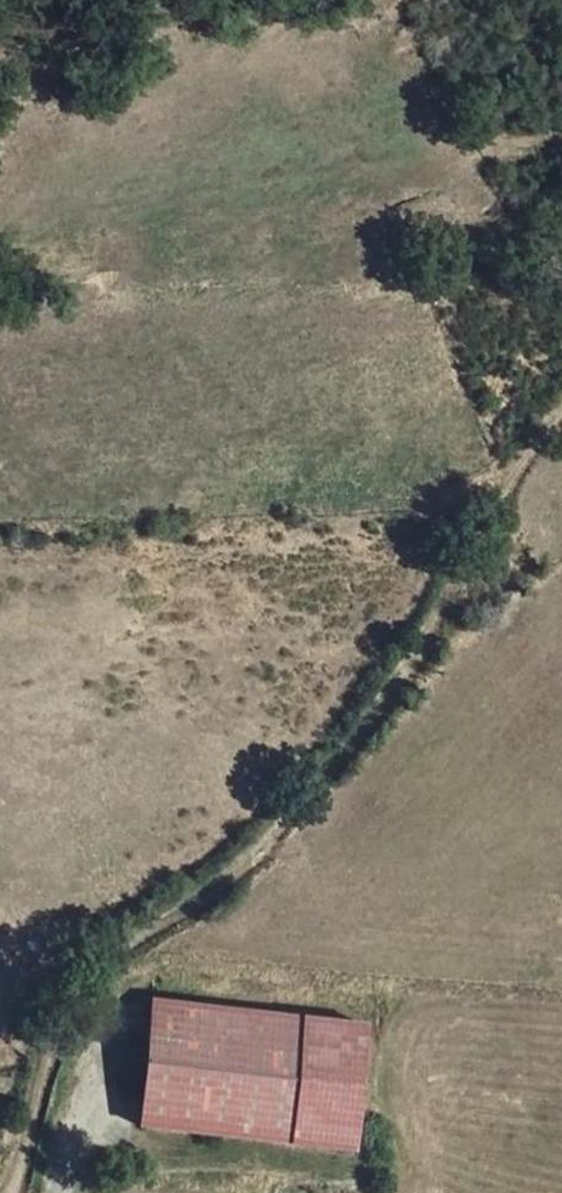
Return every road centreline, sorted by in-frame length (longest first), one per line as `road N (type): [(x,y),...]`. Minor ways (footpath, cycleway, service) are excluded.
road 1 (track): [(12,1192),(72,1023),(124,941),(190,907),(259,854),(373,719),(561,410)]
road 2 (track): [(103,1068),(75,1112),(55,1192)]

